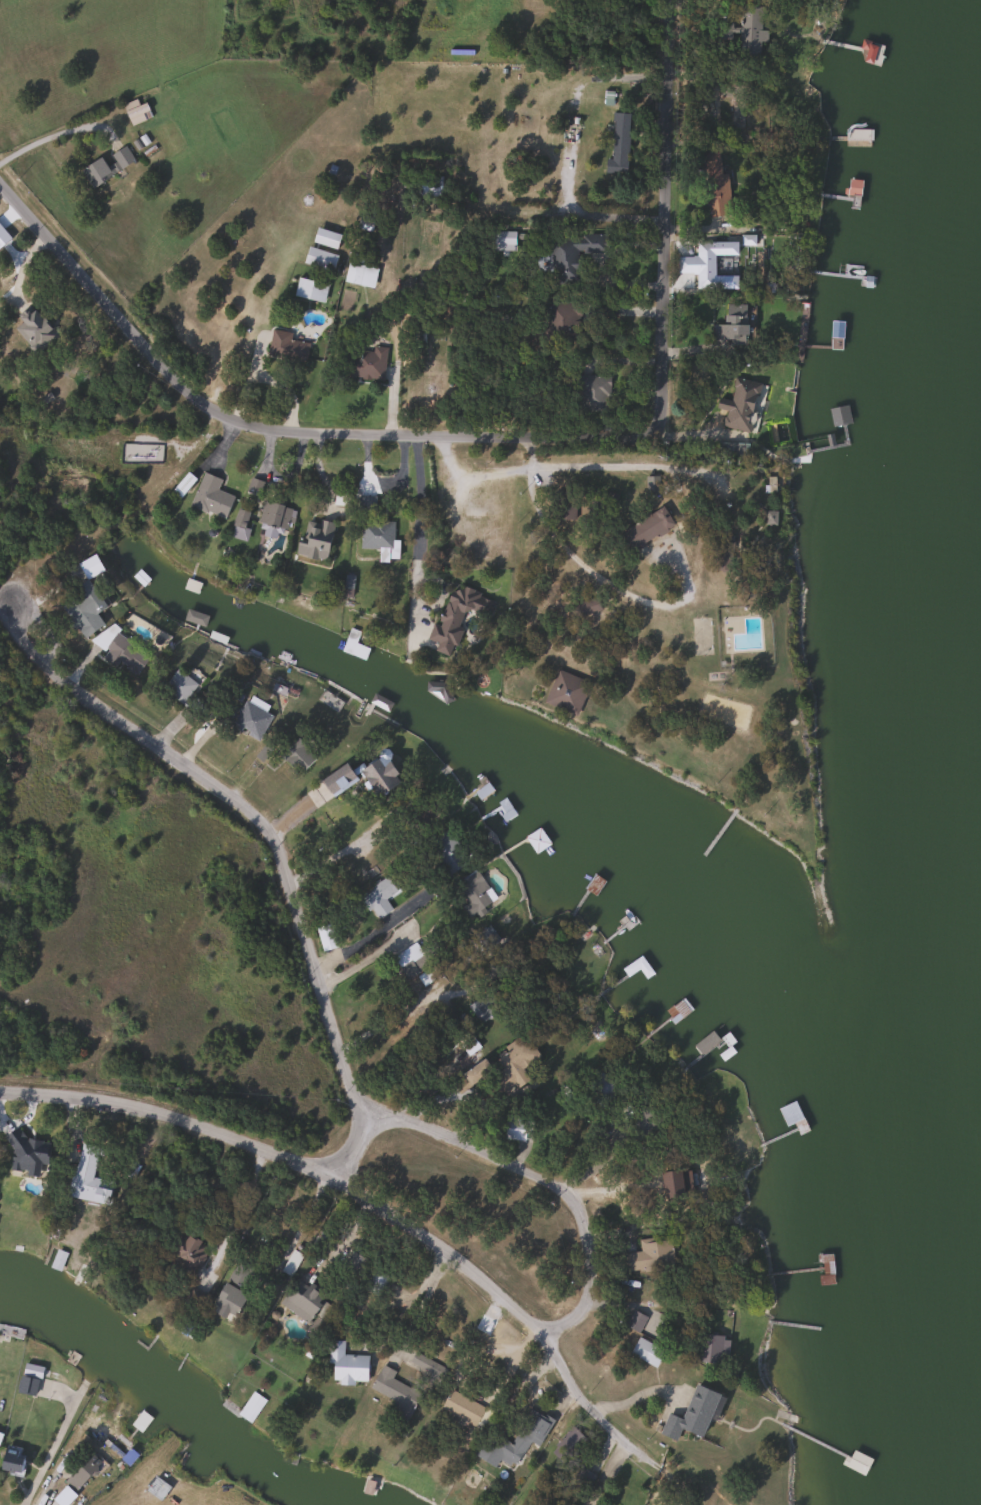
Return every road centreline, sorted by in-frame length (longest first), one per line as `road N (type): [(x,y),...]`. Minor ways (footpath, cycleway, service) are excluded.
road 1 (residential): [(744,438),(302,432),(230,420),(170,373),(0,183)]
road 2 (residential): [(0,1090),(134,1104),(324,1169),(425,1235),(535,1324),(592,1407),(623,1411)]
road 3 (residential): [(14,595),(19,628),(50,666),(236,797),(275,839),(357,1106),(354,1151),(324,1169)]
road 4 (residential): [(675,0),(663,432)]
road 5 (residential): [(357,1106),(490,1151),(573,1192),(590,1231),(592,1299),(549,1343)]

